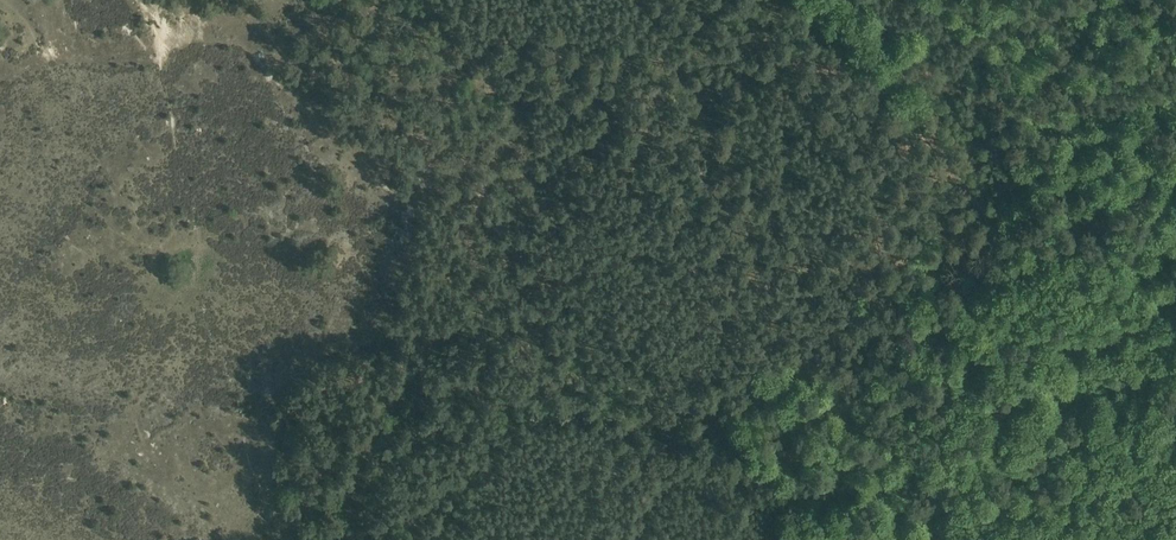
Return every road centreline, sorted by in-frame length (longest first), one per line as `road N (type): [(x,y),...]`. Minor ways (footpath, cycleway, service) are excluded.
road 1 (track): [(1097,0),(1038,40),(920,67),(904,82),(902,97),(1106,382),(1175,527)]
road 2 (track): [(331,539),(511,130),(507,99),(472,62),(434,0)]
road 3 (track): [(847,539),(1056,410),(1175,347)]

